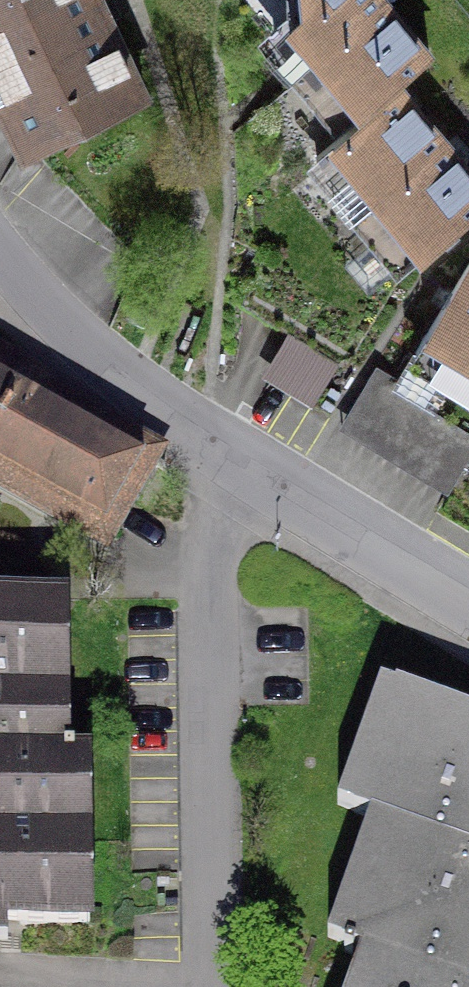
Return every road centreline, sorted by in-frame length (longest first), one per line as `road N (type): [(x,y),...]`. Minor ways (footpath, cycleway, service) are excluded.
road 1 (residential): [(0,252),(74,335),(166,408),(468,602)]

